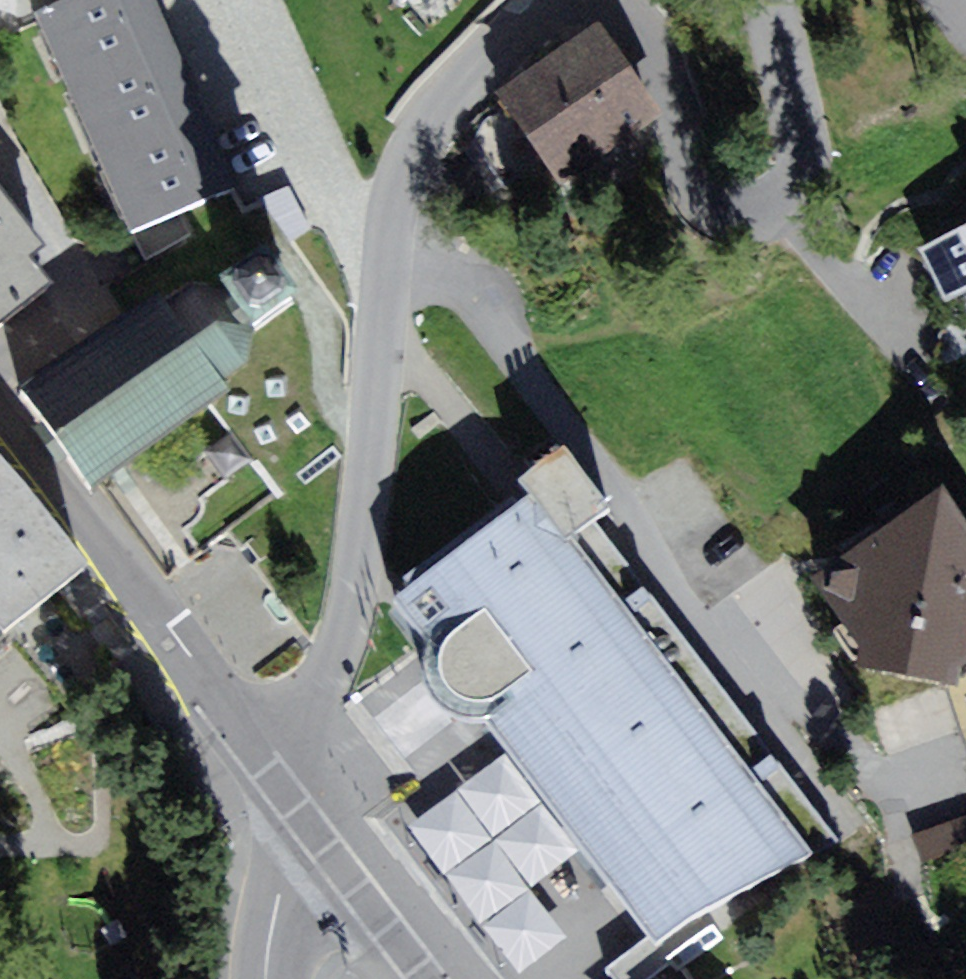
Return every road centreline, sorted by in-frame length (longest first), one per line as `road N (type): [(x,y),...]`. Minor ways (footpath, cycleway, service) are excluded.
road 1 (residential): [(782,0),(805,158),(802,189),(791,206),(771,214),(744,213),(716,198),(696,174),(655,44),(618,7),(578,2),(529,22),(439,105),(409,154),(392,211),(357,584),(333,661),(263,748)]
road 2 (tertiary): [(0,409),(263,748)]
road 3 (tertiary): [(331,846),(429,978)]
road 4 (tertiary): [(266,978),(277,907),(295,878),(331,846)]

